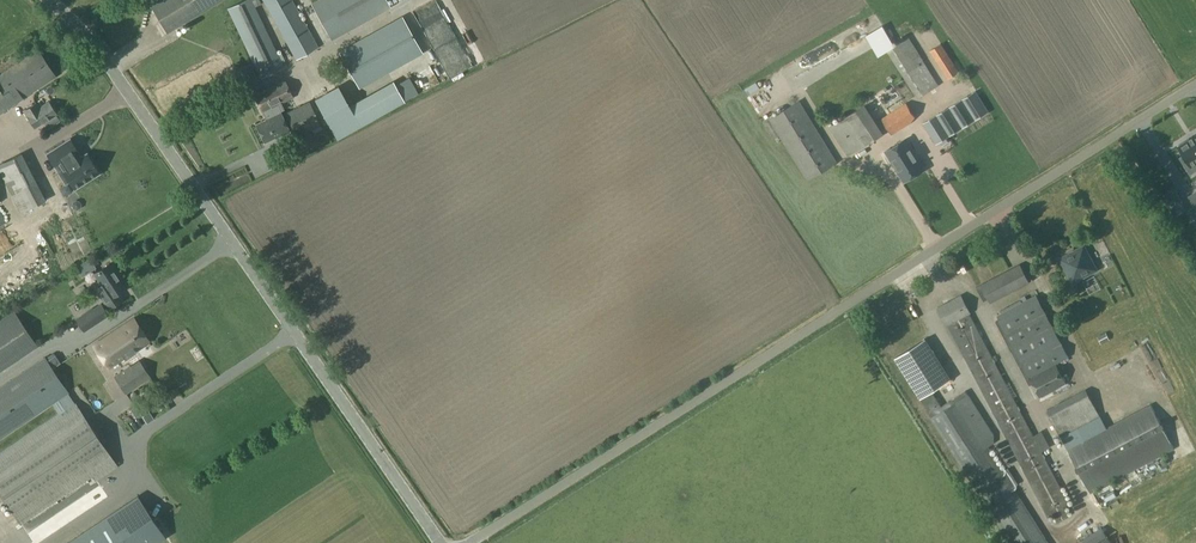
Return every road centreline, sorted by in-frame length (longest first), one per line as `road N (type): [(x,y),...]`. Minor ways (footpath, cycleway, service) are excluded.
road 1 (unclassified): [(478,542),(1195,85)]
road 2 (unclassified): [(434,542),(97,49),(48,0)]

